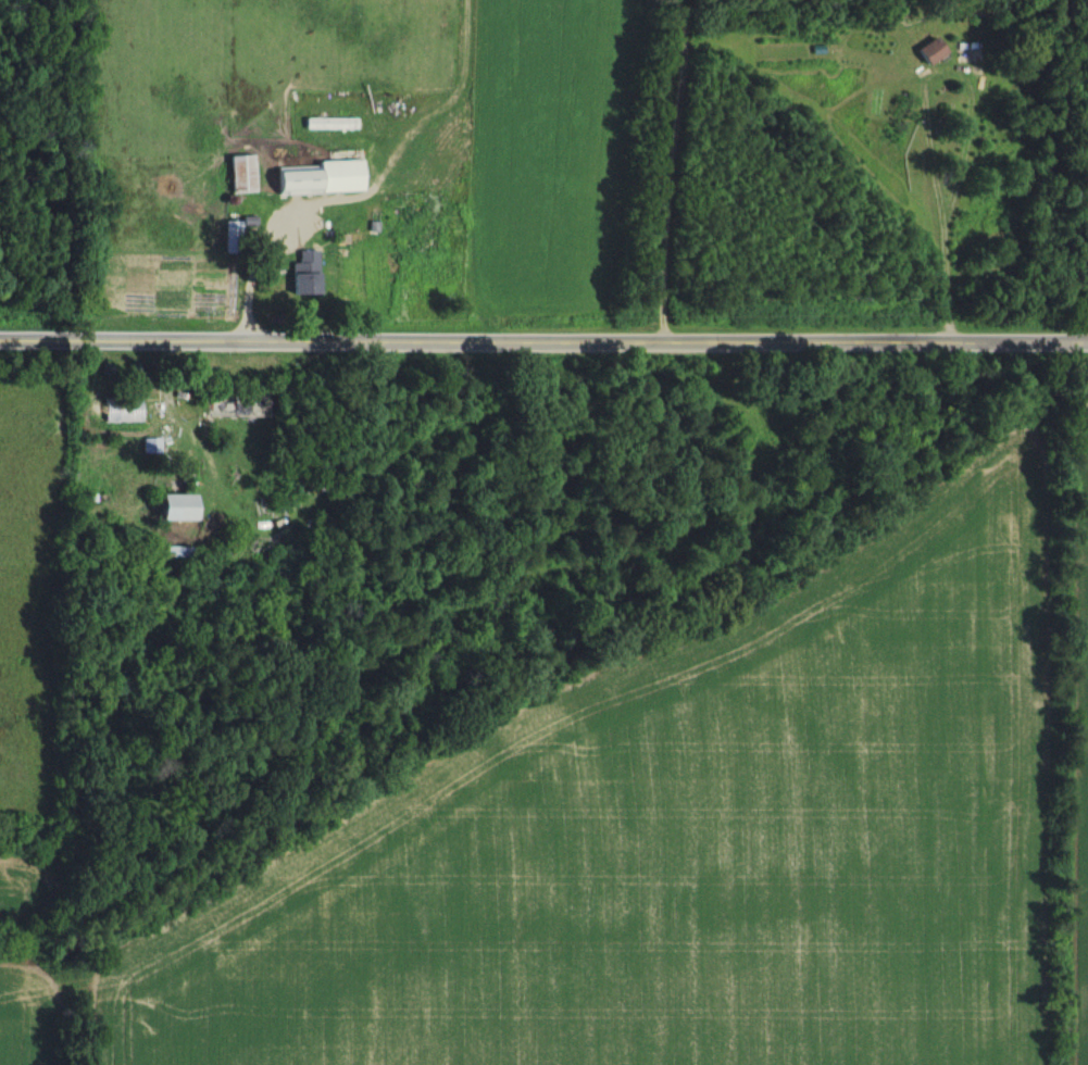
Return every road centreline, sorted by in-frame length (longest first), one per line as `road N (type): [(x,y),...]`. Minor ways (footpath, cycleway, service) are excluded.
road 1 (tertiary): [(0,342),(1087,342)]

